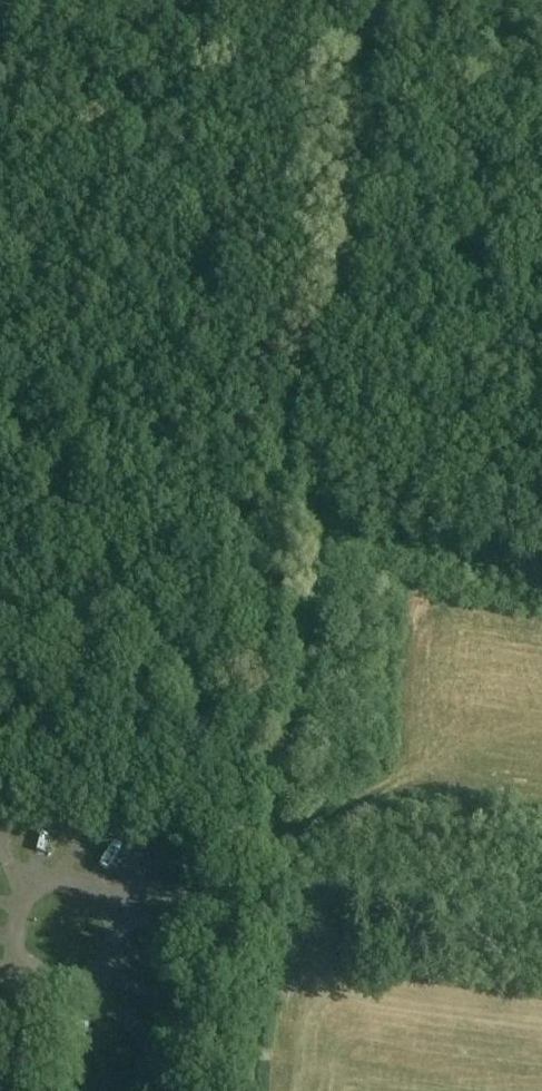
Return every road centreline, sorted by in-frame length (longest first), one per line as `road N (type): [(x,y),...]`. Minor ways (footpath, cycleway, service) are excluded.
road 1 (track): [(232,812),(285,538),(341,107),(335,0)]
road 2 (unclassified): [(212,1090),(234,907),(232,812),(203,731),(155,638),(15,424),(0,413)]

